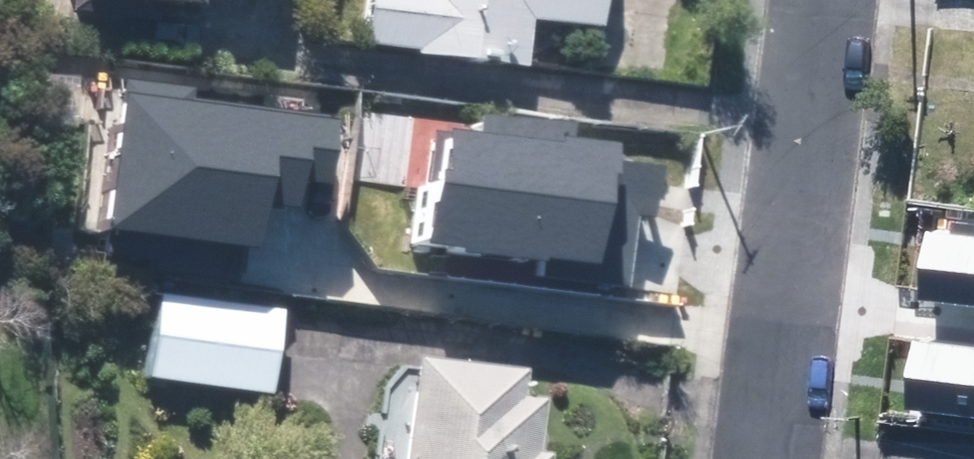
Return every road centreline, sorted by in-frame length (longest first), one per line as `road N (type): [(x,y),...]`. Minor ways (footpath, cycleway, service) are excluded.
road 1 (residential): [(766,458),(823,0)]

